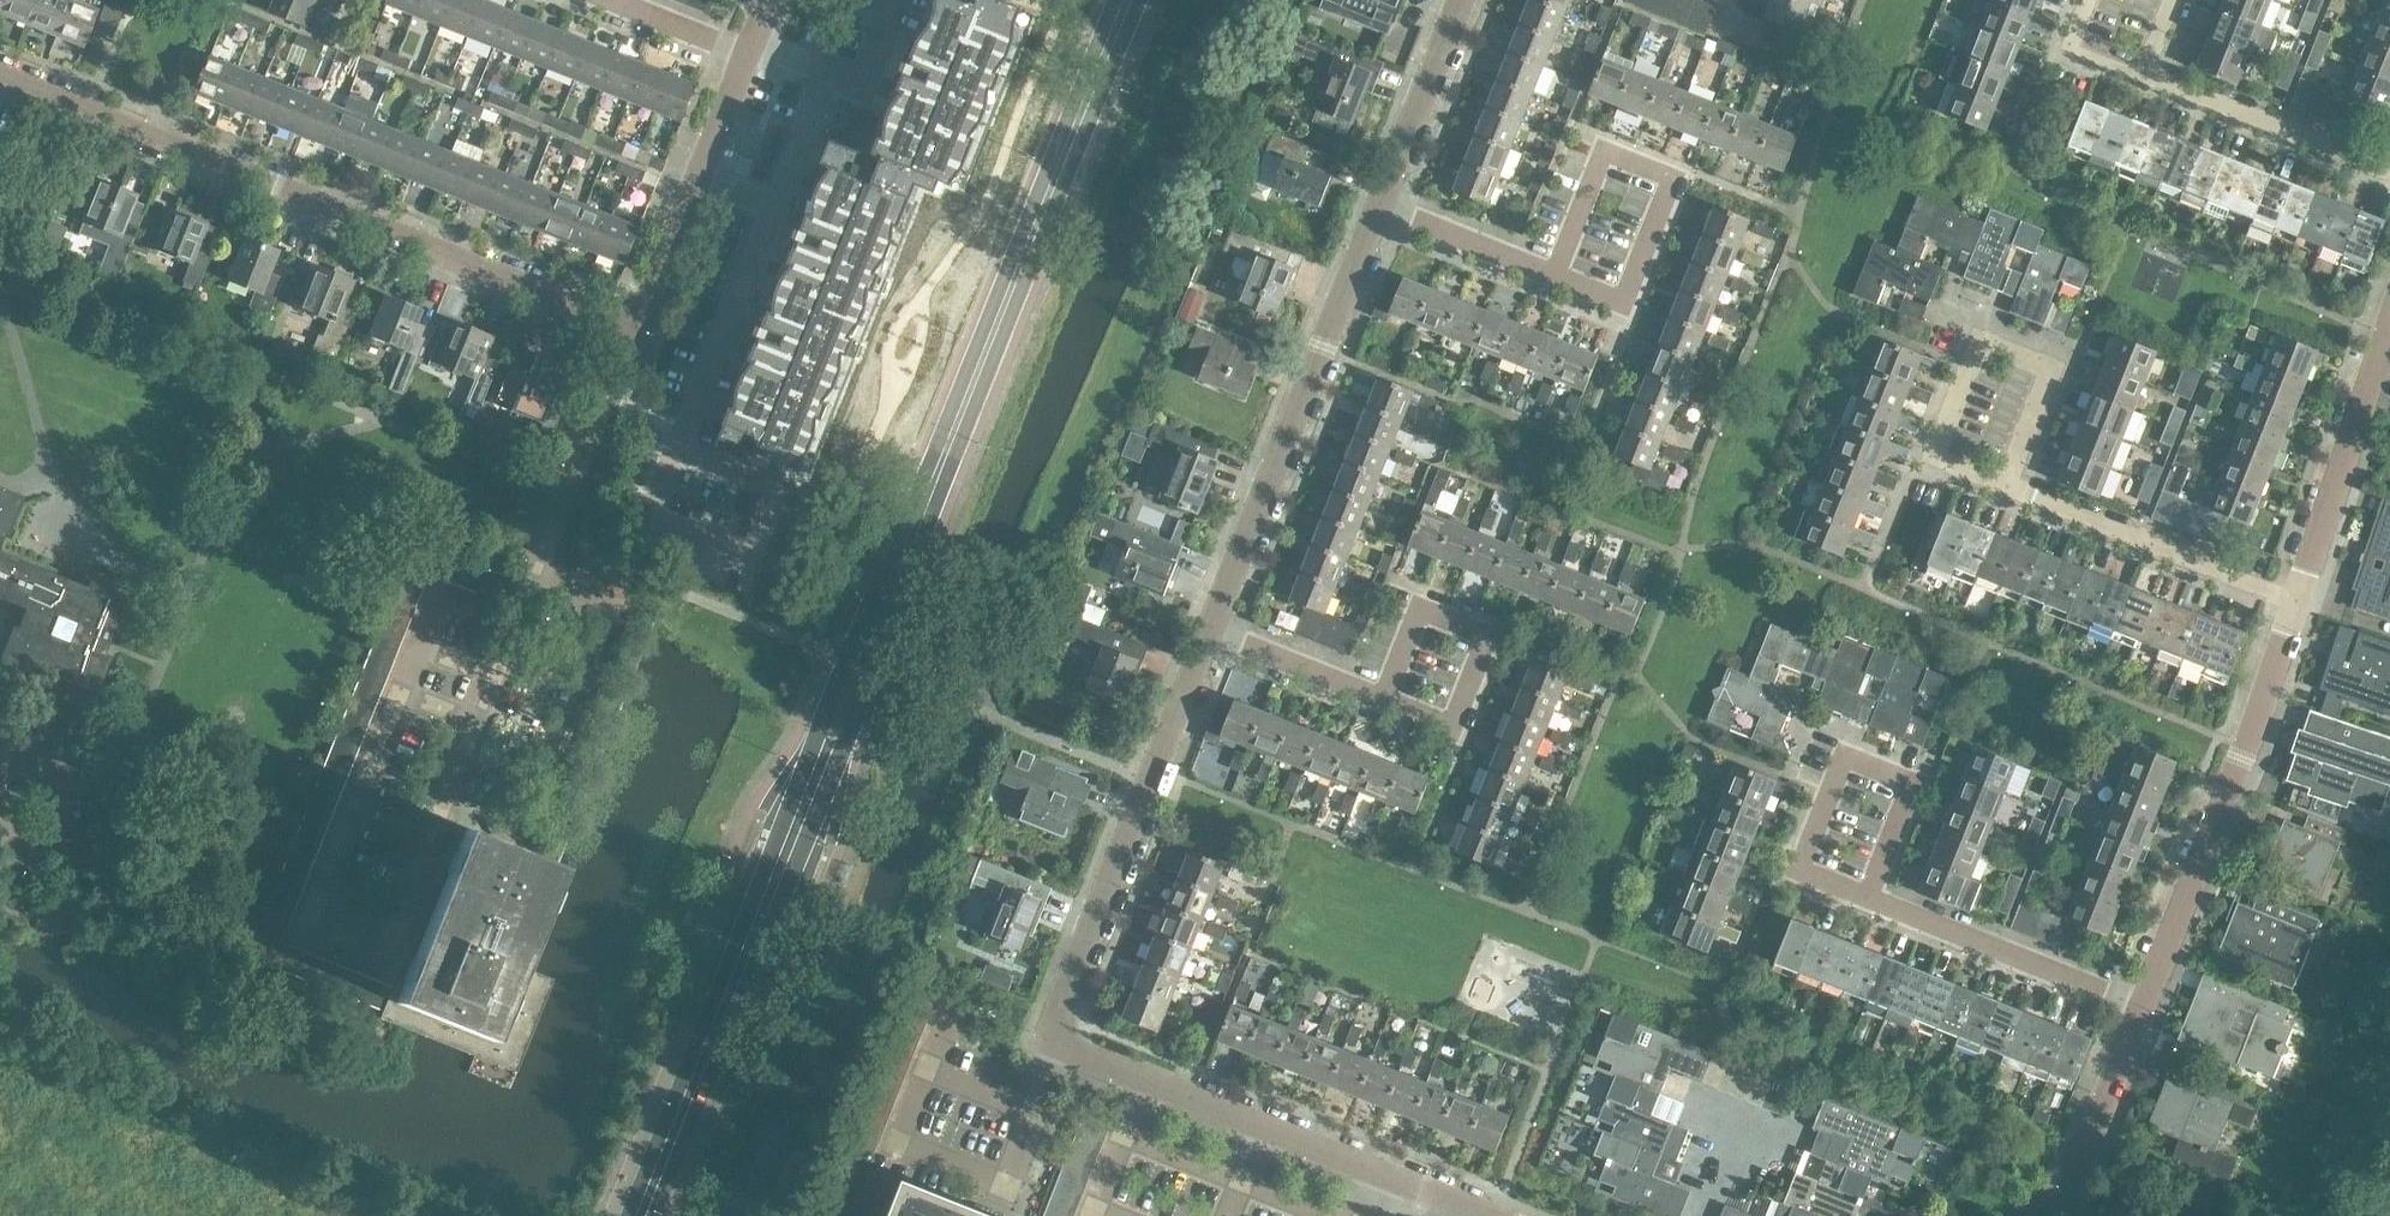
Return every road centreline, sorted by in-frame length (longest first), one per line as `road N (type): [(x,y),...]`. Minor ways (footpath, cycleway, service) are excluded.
road 1 (residential): [(642,324),(0,80)]
road 2 (residential): [(642,324),(568,484),(384,955)]
road 3 (tertiary): [(885,587),(1116,0)]
road 4 (tertiary): [(831,731),(641,1215)]
road 5 (residential): [(1381,209),(1218,634)]
road 6 (residential): [(1218,634),(1074,973),(1067,1030),(1079,1054)]
road 7 (residential): [(2138,1011),(2294,605)]
road 8 (residential): [(2294,605),(2006,491)]
road 9 (residential): [(753,50),(642,324)]
road 10 (residential): [(2294,605),(2389,327)]
road 11 (residential): [(2138,1011),(1870,900)]
road 12 (residential): [(2006,491),(1931,463),(1977,352),(2049,379)]
road 13 (residential): [(2389,172),(2136,80)]
road 14 (residential): [(1557,279),(1627,304),(1669,191),(1603,163)]
road 15 (residential): [(1870,900),(1804,872),(1850,760),(1917,787)]
road 16 (residential): [(1079,1054),(1023,1182),(916,1141)]
road 17 (residential): [(1387,701),(1455,728),(1492,635),(1424,608)]
road 18 (residential): [(2044,1215),(2064,1201),(2083,1165),(2138,1011)]
road 19 (residential): [(1460,0),(1381,209)]
road 20 (residential): [(1263,1130),(1469,1215)]
road 21 (residential): [(1557,279),(1381,209)]
road 22 (residential): [(1387,701),(1218,634)]
road 23 (residential): [(753,50),(616,0)]
road 24 (tertiary): [(885,587),(841,652),(835,712)]
road 25 (tertiary): [(835,712),(867,669),(885,587)]
road 26 (residential): [(1141,1080),(1263,1130)]
road 27 (residential): [(1120,1138),(1242,1184)]
road 28 (residential): [(2136,80),(2075,58),(2096,0)]
road 29 (residential): [(1603,163),(1557,279)]
road 30 (residential): [(1917,787),(1870,900)]
road 31 (residential): [(2049,379),(2006,491)]

